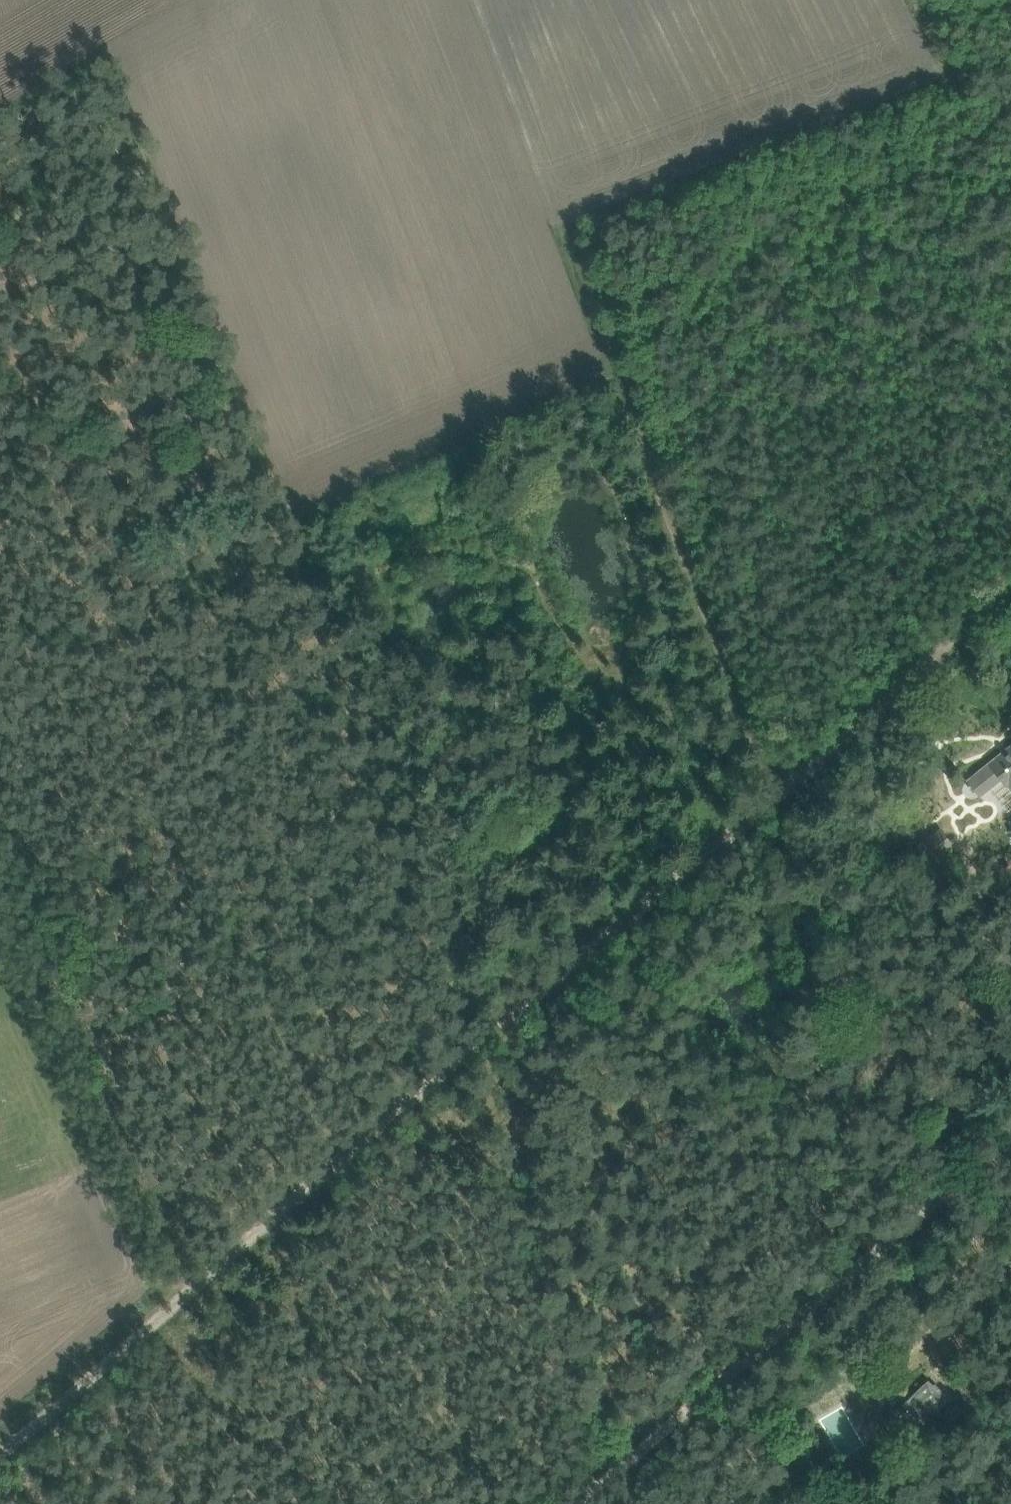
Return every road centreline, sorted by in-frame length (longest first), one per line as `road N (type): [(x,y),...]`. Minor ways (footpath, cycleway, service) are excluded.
road 1 (track): [(0,1440),(1010,596)]
road 2 (track): [(1010,1139),(576,1503)]

